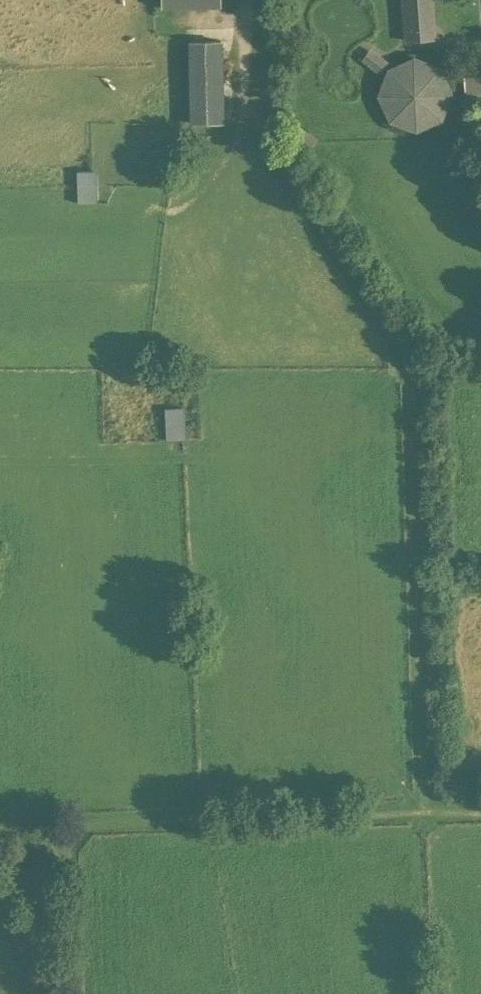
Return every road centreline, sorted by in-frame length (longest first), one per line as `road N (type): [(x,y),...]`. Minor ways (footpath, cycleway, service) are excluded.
road 1 (track): [(447,809),(411,342),(264,127),(254,20),(261,0)]
road 2 (track): [(0,827),(480,808)]
road 3 (track): [(69,993),(60,827)]

